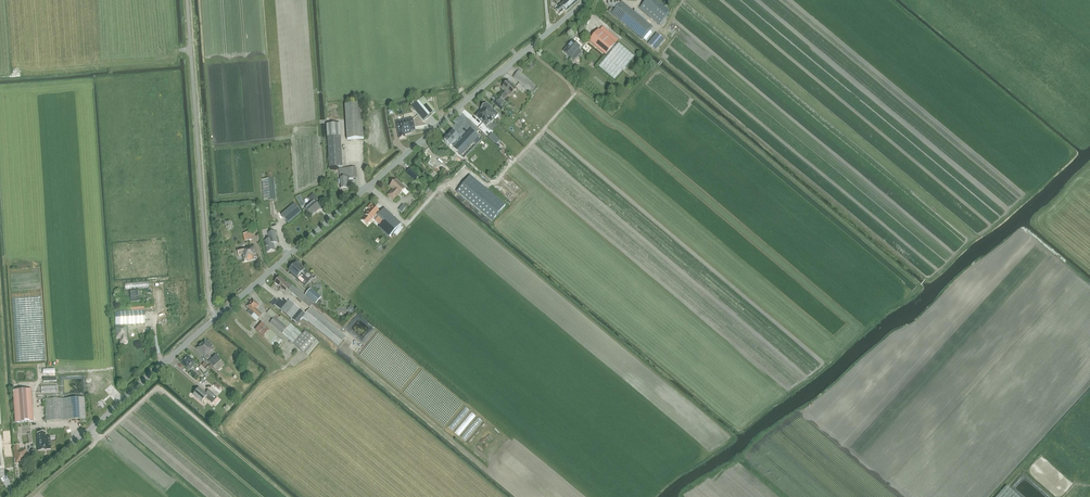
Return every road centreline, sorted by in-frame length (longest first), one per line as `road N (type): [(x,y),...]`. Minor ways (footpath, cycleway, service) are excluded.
road 1 (unclassified): [(12,496),(585,0)]

